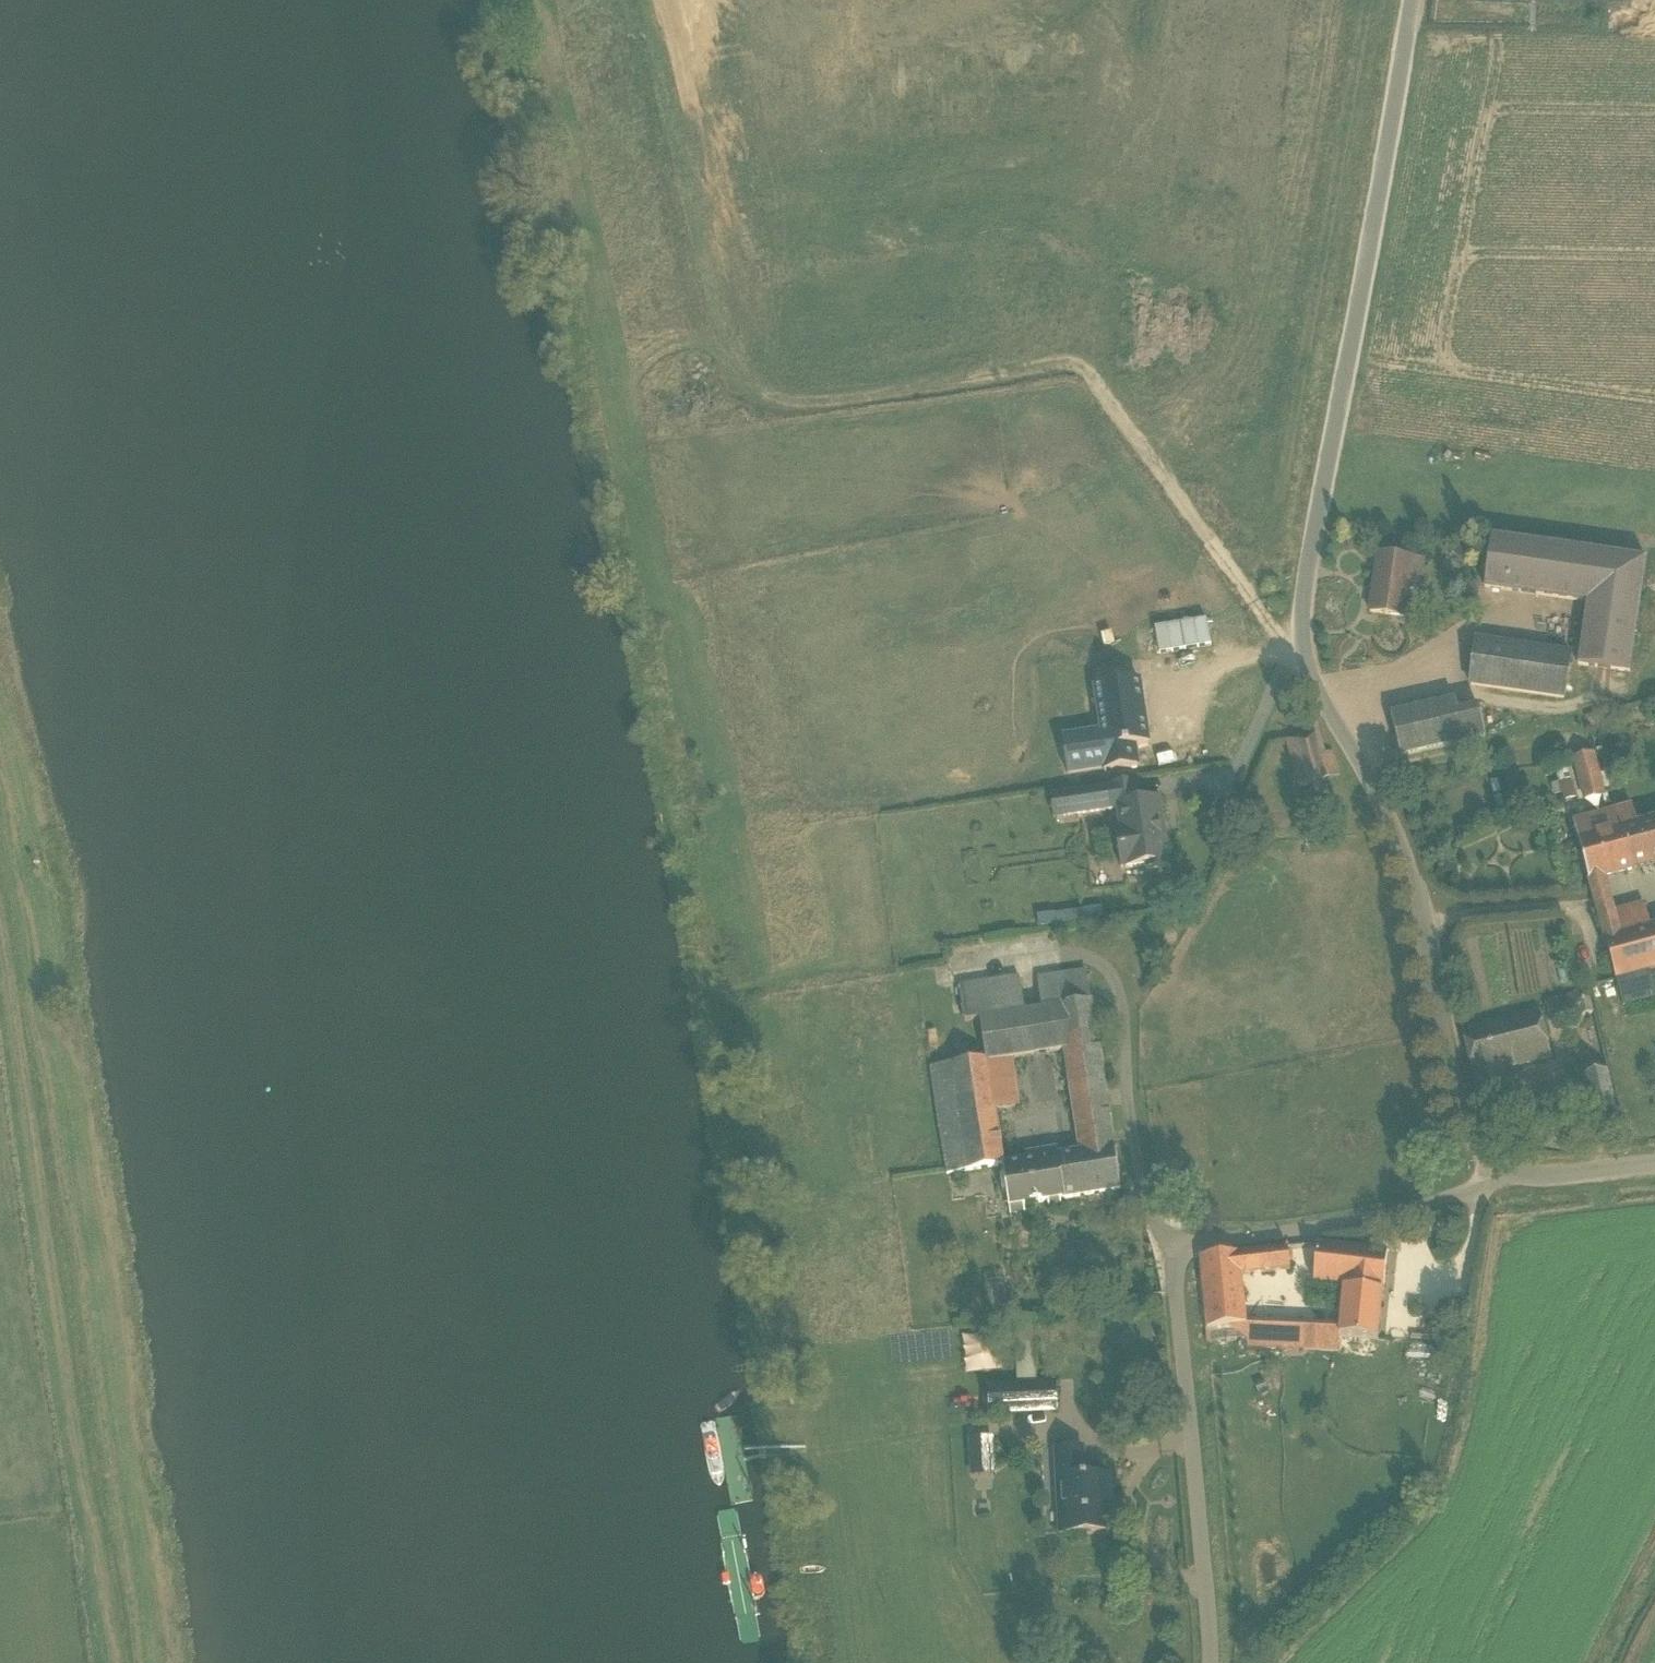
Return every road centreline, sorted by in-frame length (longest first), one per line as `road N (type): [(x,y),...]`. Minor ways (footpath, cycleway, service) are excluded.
road 1 (unclassified): [(1499,1167),(1481,1151),(1452,1086),(1412,878),(1303,659),(1301,636),(1411,0)]
road 2 (unclassified): [(1211,1662),(1177,1259),(1188,1244),(1363,1221),(1474,1189),(1499,1167)]
road 3 (track): [(1091,382),(1269,627),(1303,659)]
road 4 (track): [(1422,924),(1577,909),(1593,965)]
road 5 (unclassified): [(1654,1164),(1530,1176),(1499,1167)]

